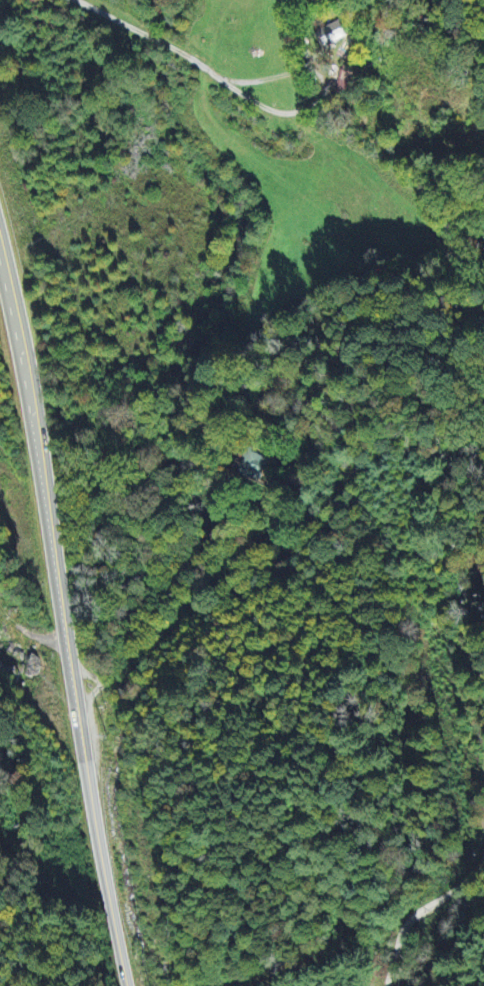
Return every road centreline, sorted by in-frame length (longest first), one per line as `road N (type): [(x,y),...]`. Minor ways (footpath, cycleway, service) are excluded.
road 1 (primary): [(124,985),(45,467),(0,246)]
road 2 (residential): [(76,707),(137,680),(204,612),(291,586),(329,413),(355,347),(385,326),(483,317)]
road 3 (residential): [(389,985),(406,926),(483,868)]

